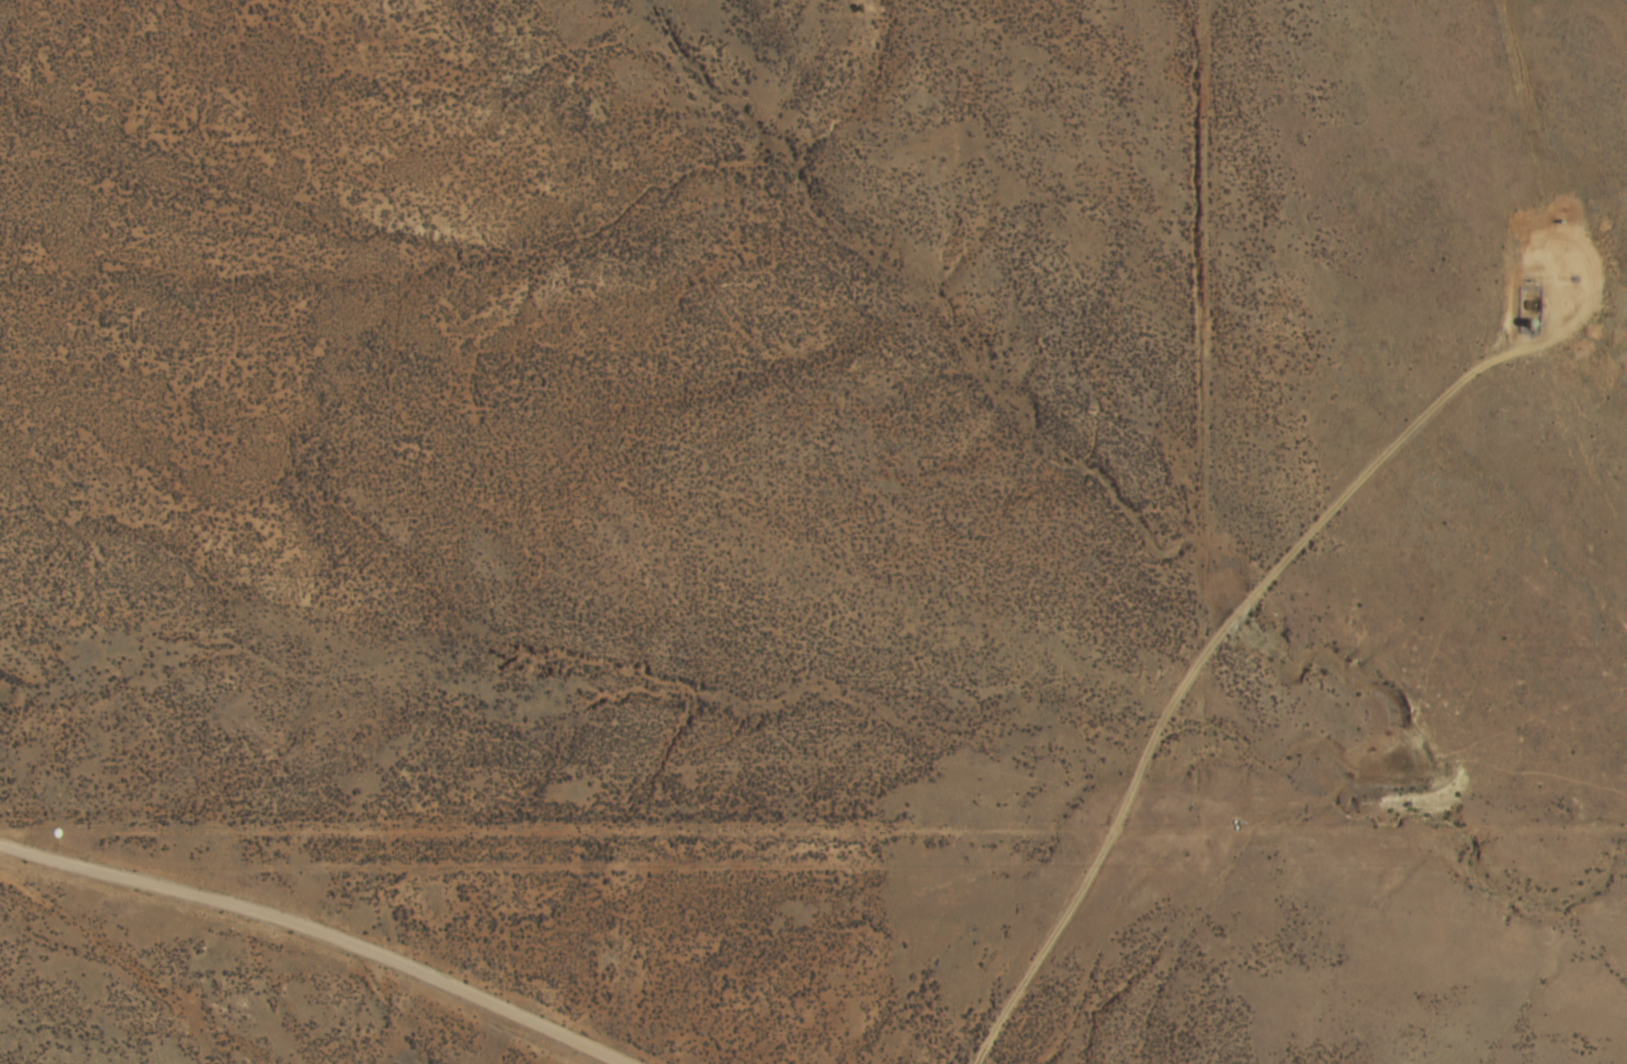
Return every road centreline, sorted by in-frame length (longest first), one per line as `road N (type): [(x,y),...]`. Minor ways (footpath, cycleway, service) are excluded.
road 1 (residential): [(643,1063),(266,909),(0,847)]

